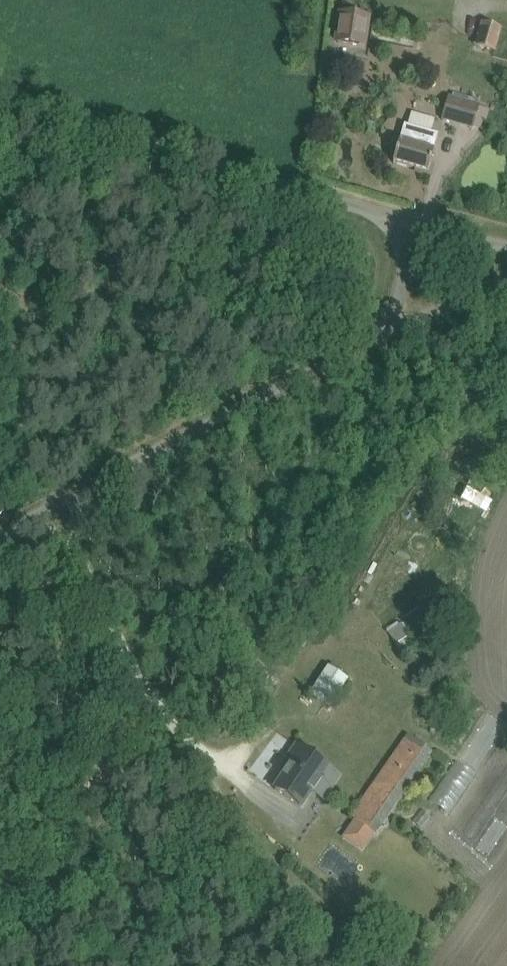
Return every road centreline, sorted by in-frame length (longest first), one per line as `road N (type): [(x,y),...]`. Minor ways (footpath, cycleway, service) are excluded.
road 1 (unclassified): [(0,540),(84,487),(373,343)]
road 2 (unclassified): [(392,218),(0,91)]
road 3 (unclassified): [(373,343),(506,280)]
road 4 (unclassified): [(373,343),(395,306),(410,253),(392,218)]

